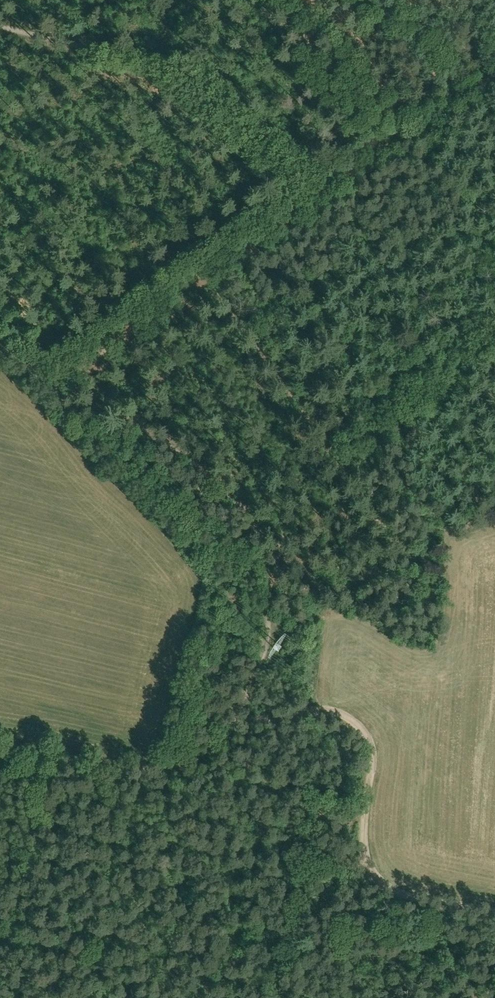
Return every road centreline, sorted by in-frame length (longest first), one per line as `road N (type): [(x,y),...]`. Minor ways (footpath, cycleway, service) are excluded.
road 1 (track): [(224,718),(305,698),(359,727),(370,749),(366,850),(374,878),(391,891),(494,912)]
road 2 (track): [(325,194),(53,388)]
road 3 (track): [(224,718),(198,752),(172,763),(0,749)]
road 4 (track): [(494,72),(325,194)]

